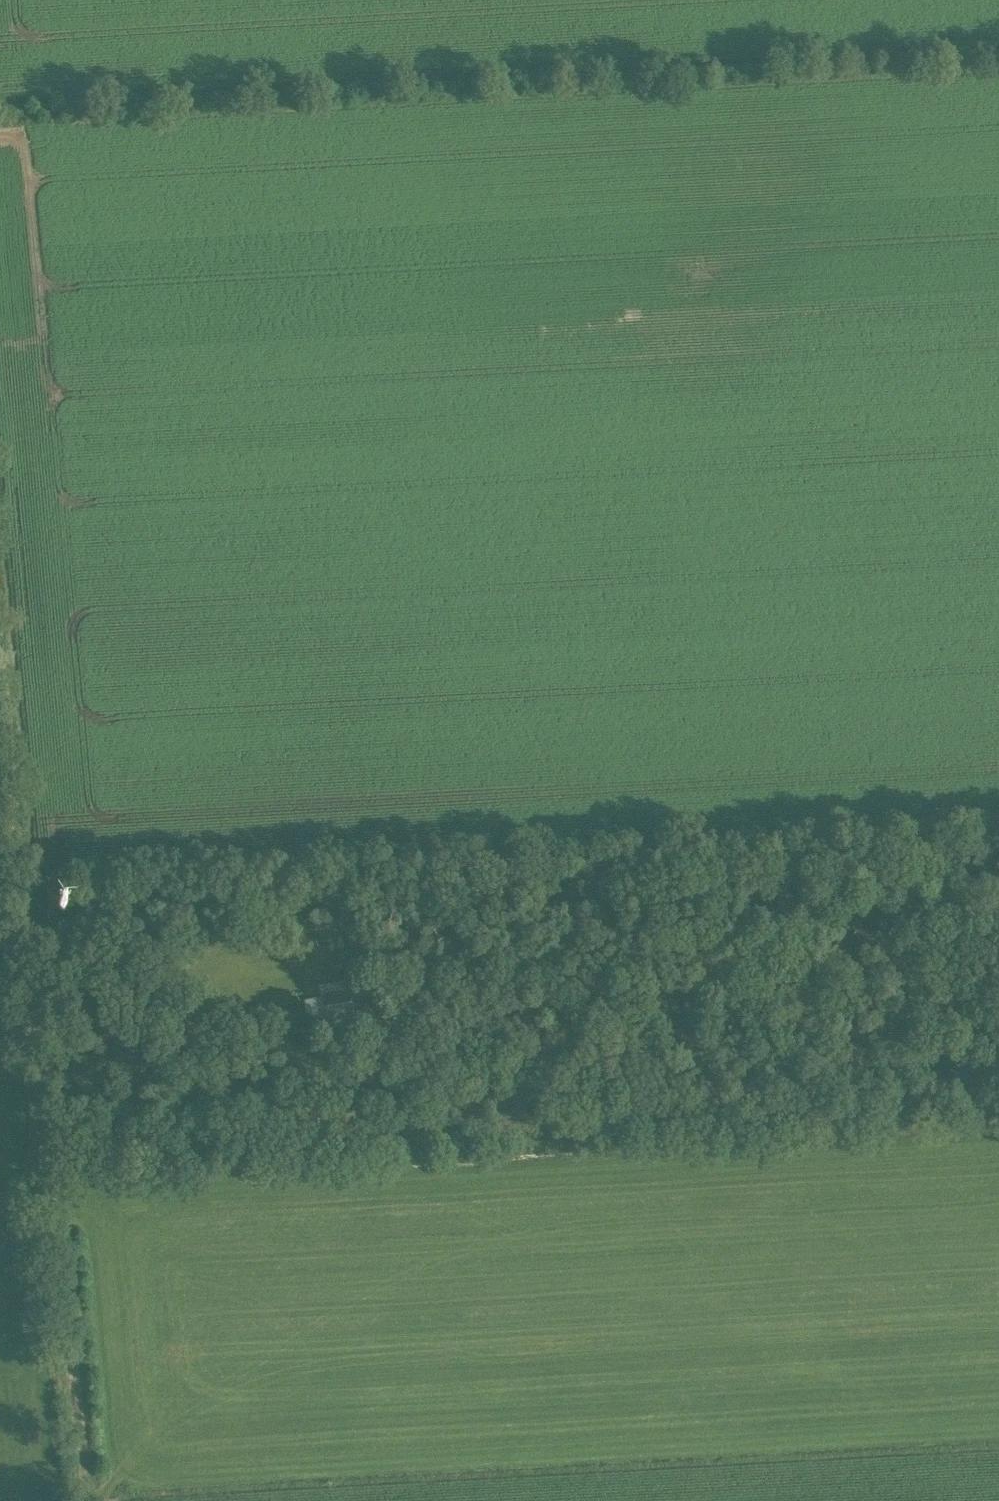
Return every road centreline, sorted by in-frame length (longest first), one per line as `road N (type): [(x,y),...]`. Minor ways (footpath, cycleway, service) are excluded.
road 1 (track): [(0,684),(82,1500)]

